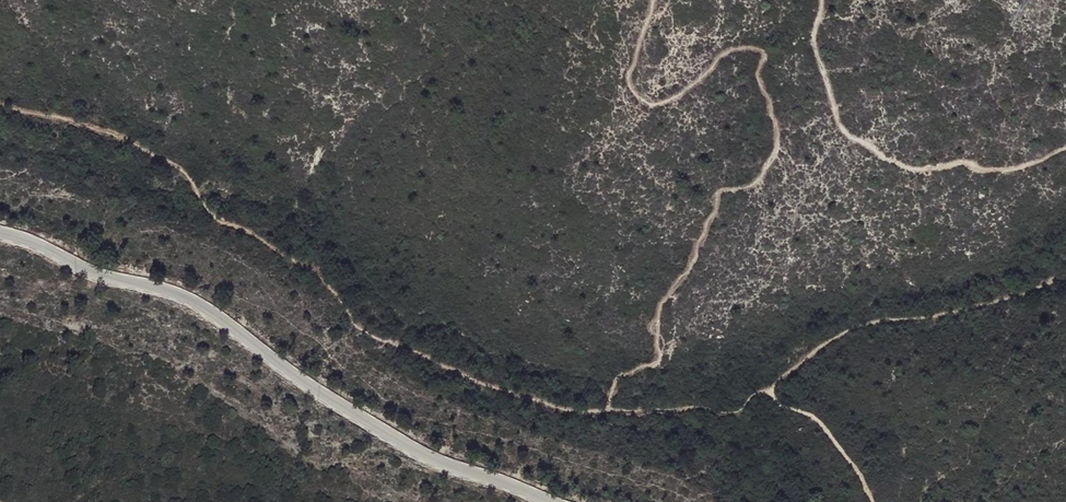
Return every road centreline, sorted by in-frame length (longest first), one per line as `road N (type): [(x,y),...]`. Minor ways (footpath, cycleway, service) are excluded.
road 1 (track): [(607,411),(559,404),(366,328),(324,274),(206,208),(191,175),(128,134),(0,100)]
road 2 (tertiary): [(567,501),(417,446),(186,297),(0,232)]

